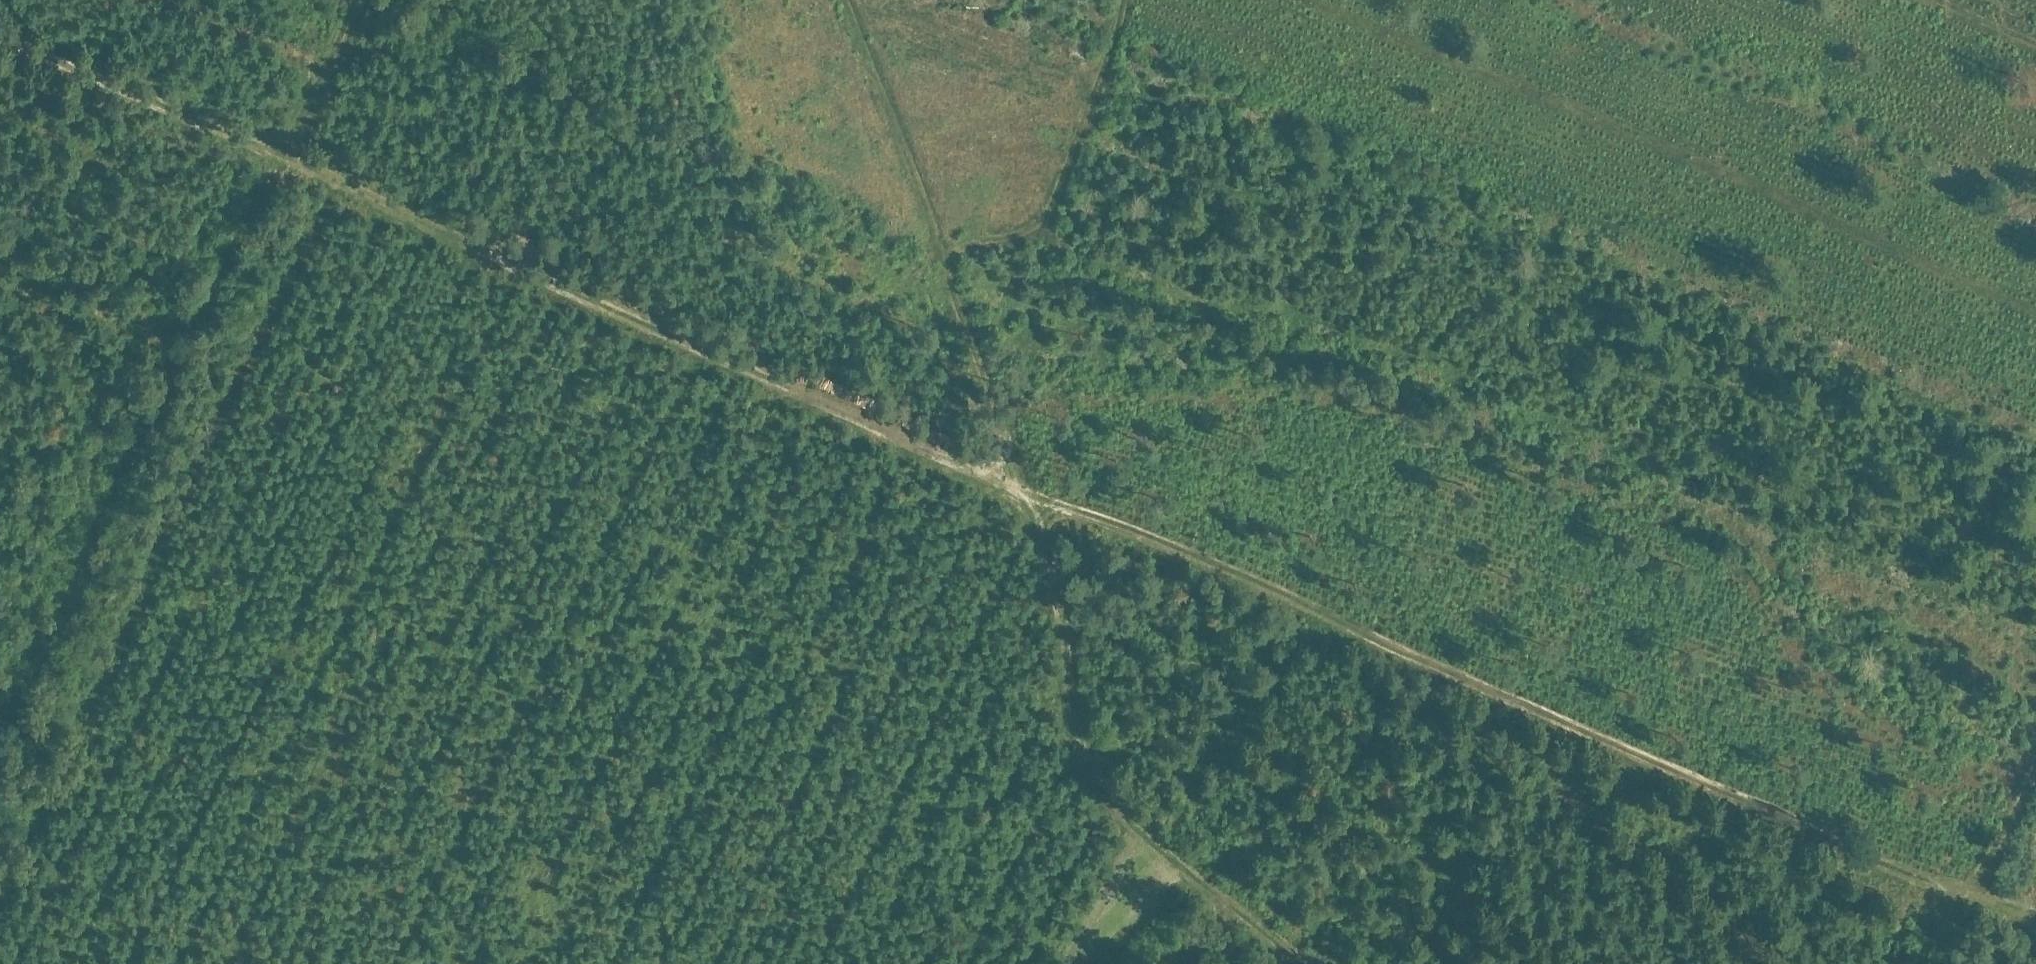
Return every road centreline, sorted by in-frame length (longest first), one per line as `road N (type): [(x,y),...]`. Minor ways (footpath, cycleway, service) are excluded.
road 1 (track): [(0,36),(1374,644),(1982,898),(2035,912)]
road 2 (track): [(0,715),(347,0)]
road 3 (track): [(1037,498),(1079,737),(1166,878),(1274,963)]
road 4 (track): [(998,478),(939,250),(847,0)]
road 5 (track): [(939,250),(1023,240),(1075,153),(1112,0)]
road 6 (track): [(1943,963),(2035,784)]

